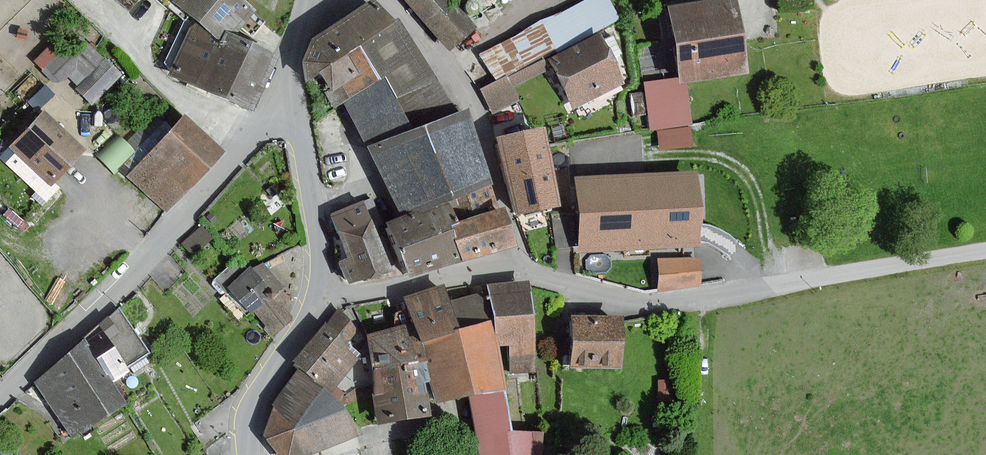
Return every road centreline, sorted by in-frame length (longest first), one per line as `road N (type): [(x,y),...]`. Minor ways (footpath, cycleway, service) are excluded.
road 1 (residential): [(985,252),(654,304),(610,300),(524,273)]
road 2 (residential): [(290,84),(129,282),(0,394)]
road 3 (residential): [(384,0),(462,86),(524,273)]
road 4 (track): [(773,287),(758,200),(735,166),(693,155),(575,165)]
road 5 (residential): [(290,84),(320,241),(316,294)]
road 6 (residential): [(524,273),(316,294)]
road 7 (residential): [(316,294),(265,389),(251,454)]

